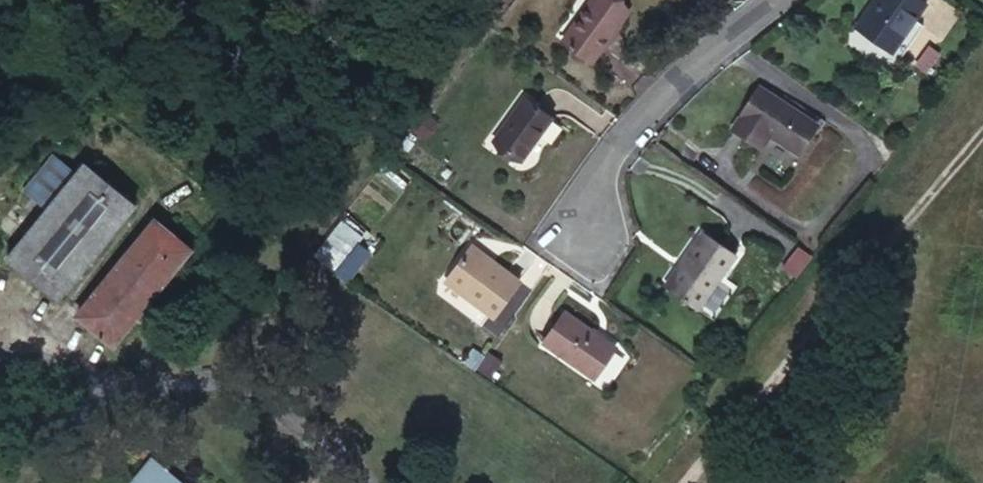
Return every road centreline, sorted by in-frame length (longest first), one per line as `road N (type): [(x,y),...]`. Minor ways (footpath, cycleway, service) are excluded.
road 1 (residential): [(772,0),(619,130),(573,222)]

